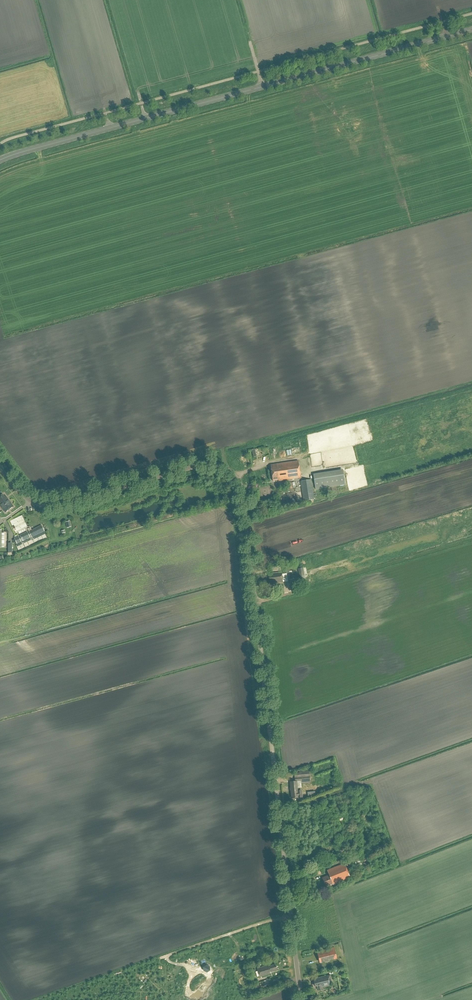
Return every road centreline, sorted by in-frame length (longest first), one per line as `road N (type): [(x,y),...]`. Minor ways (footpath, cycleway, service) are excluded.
road 1 (unclassified): [(302,999),(236,481),(209,462),(50,502),(27,498),(0,463)]
road 2 (tertiary): [(0,160),(471,30)]

